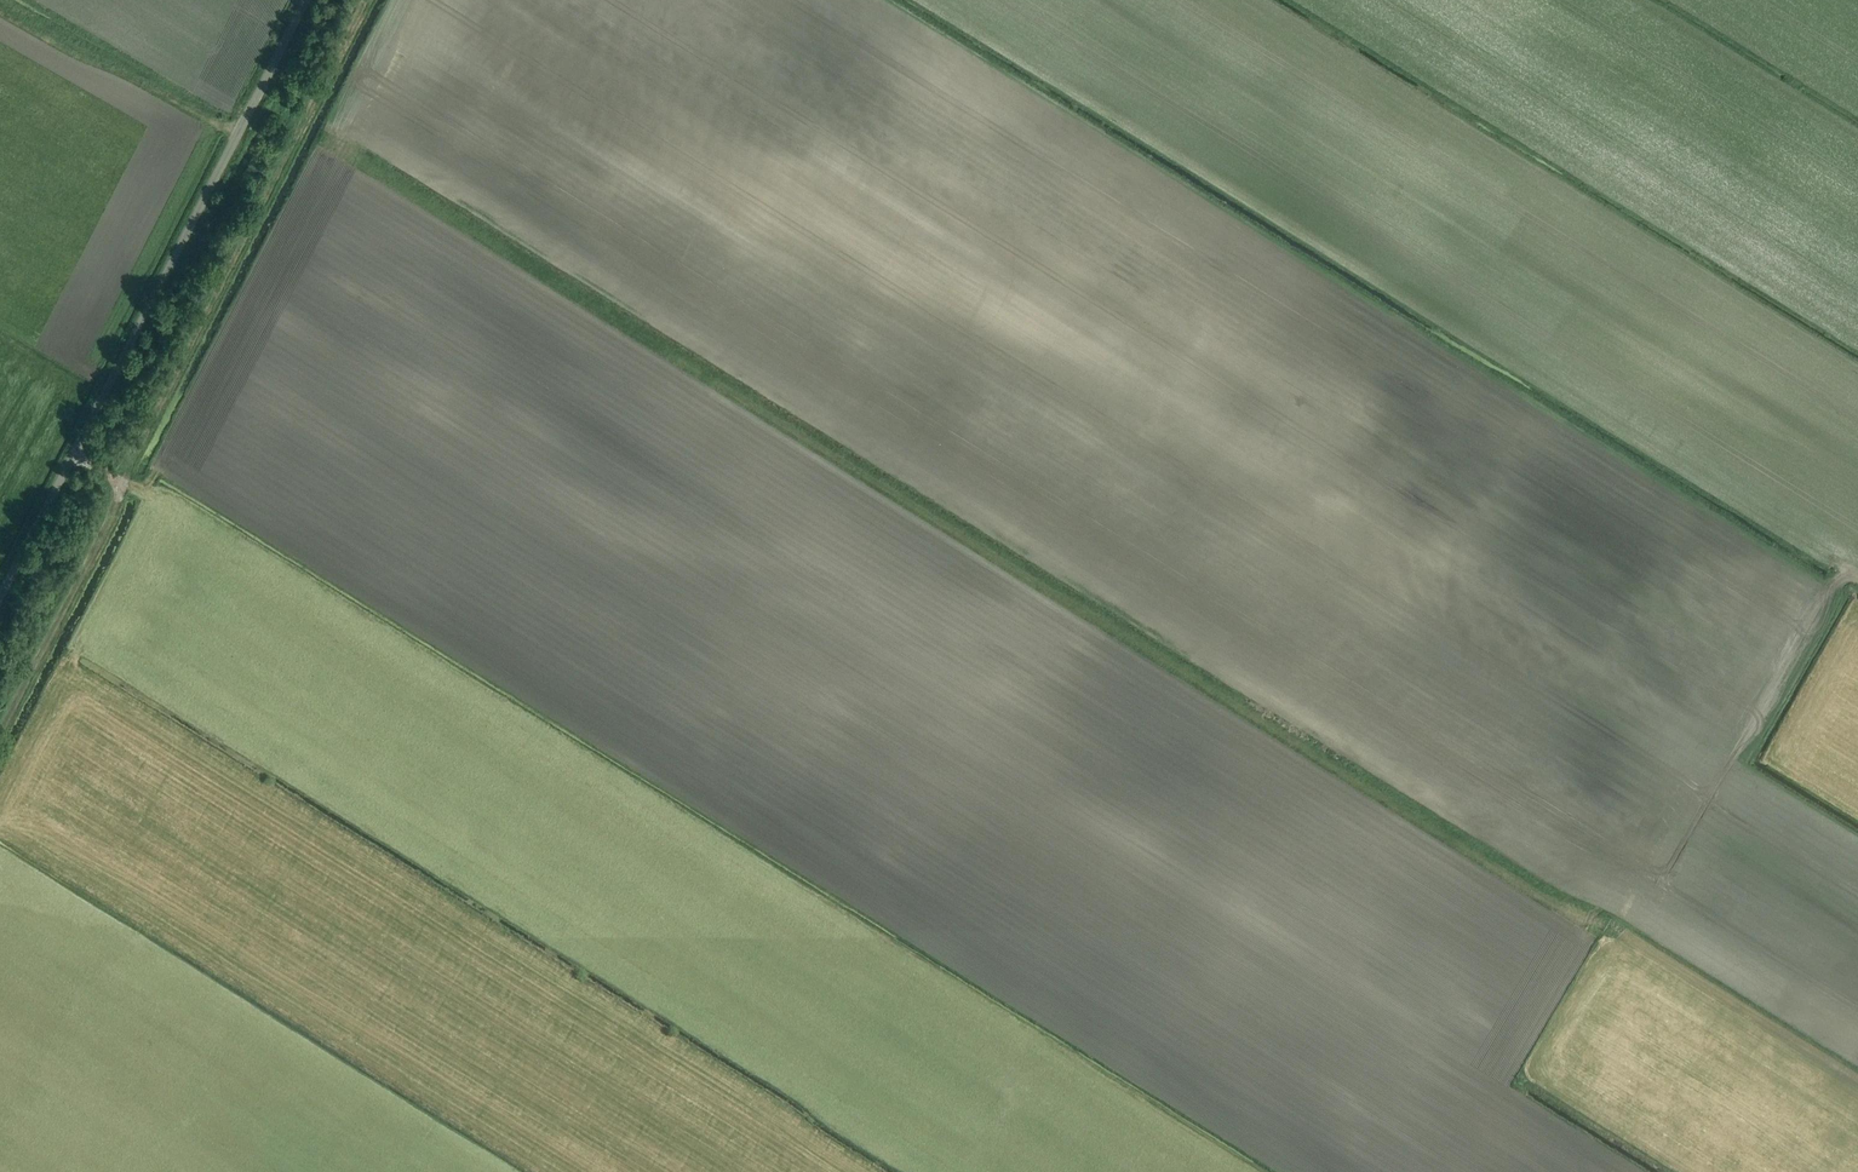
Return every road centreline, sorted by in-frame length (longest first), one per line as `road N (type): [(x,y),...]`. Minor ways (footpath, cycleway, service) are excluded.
road 1 (unclassified): [(0,595),(307,0)]

